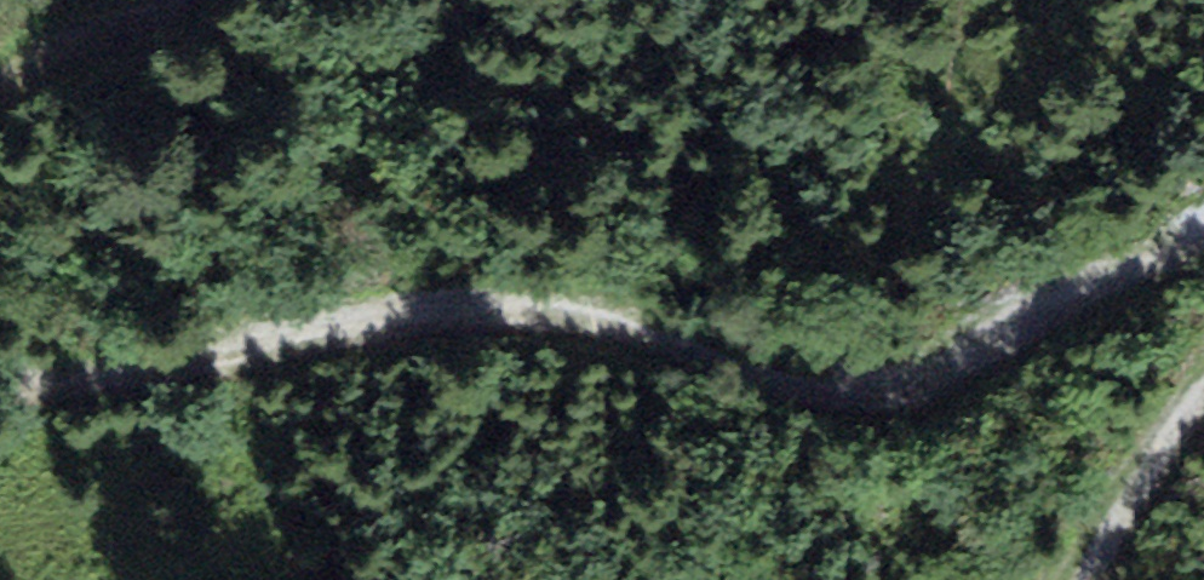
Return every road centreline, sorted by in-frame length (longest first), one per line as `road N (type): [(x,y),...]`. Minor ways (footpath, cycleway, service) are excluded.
road 1 (track): [(1203,230),(1091,279),(936,364),(849,386),(755,369),(652,331),(483,305),(46,384),(0,378)]
road 2 (track): [(0,99),(160,31),(191,0)]
road 3 (track): [(1085,579),(1168,445),(1203,412)]

